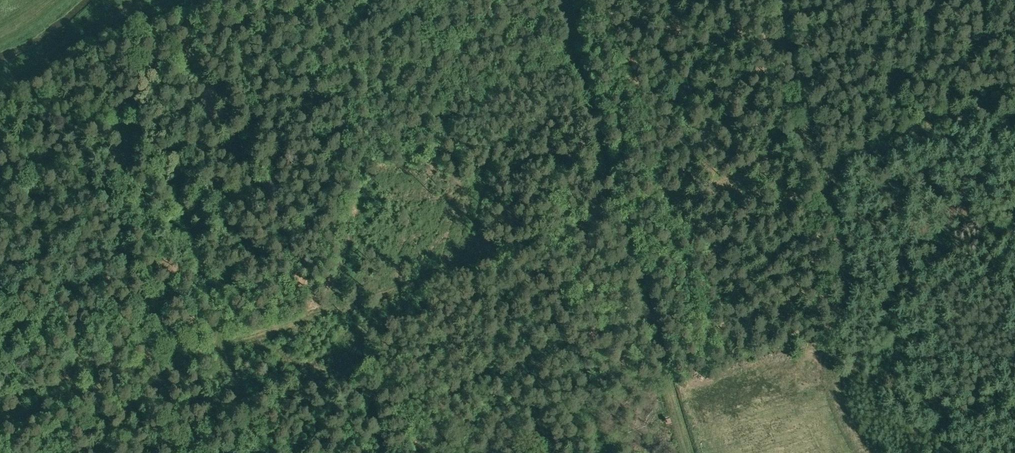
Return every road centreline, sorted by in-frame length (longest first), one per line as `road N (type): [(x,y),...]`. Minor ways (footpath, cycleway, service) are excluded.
road 1 (track): [(155,70),(257,452)]
road 2 (track): [(0,418),(223,344)]

